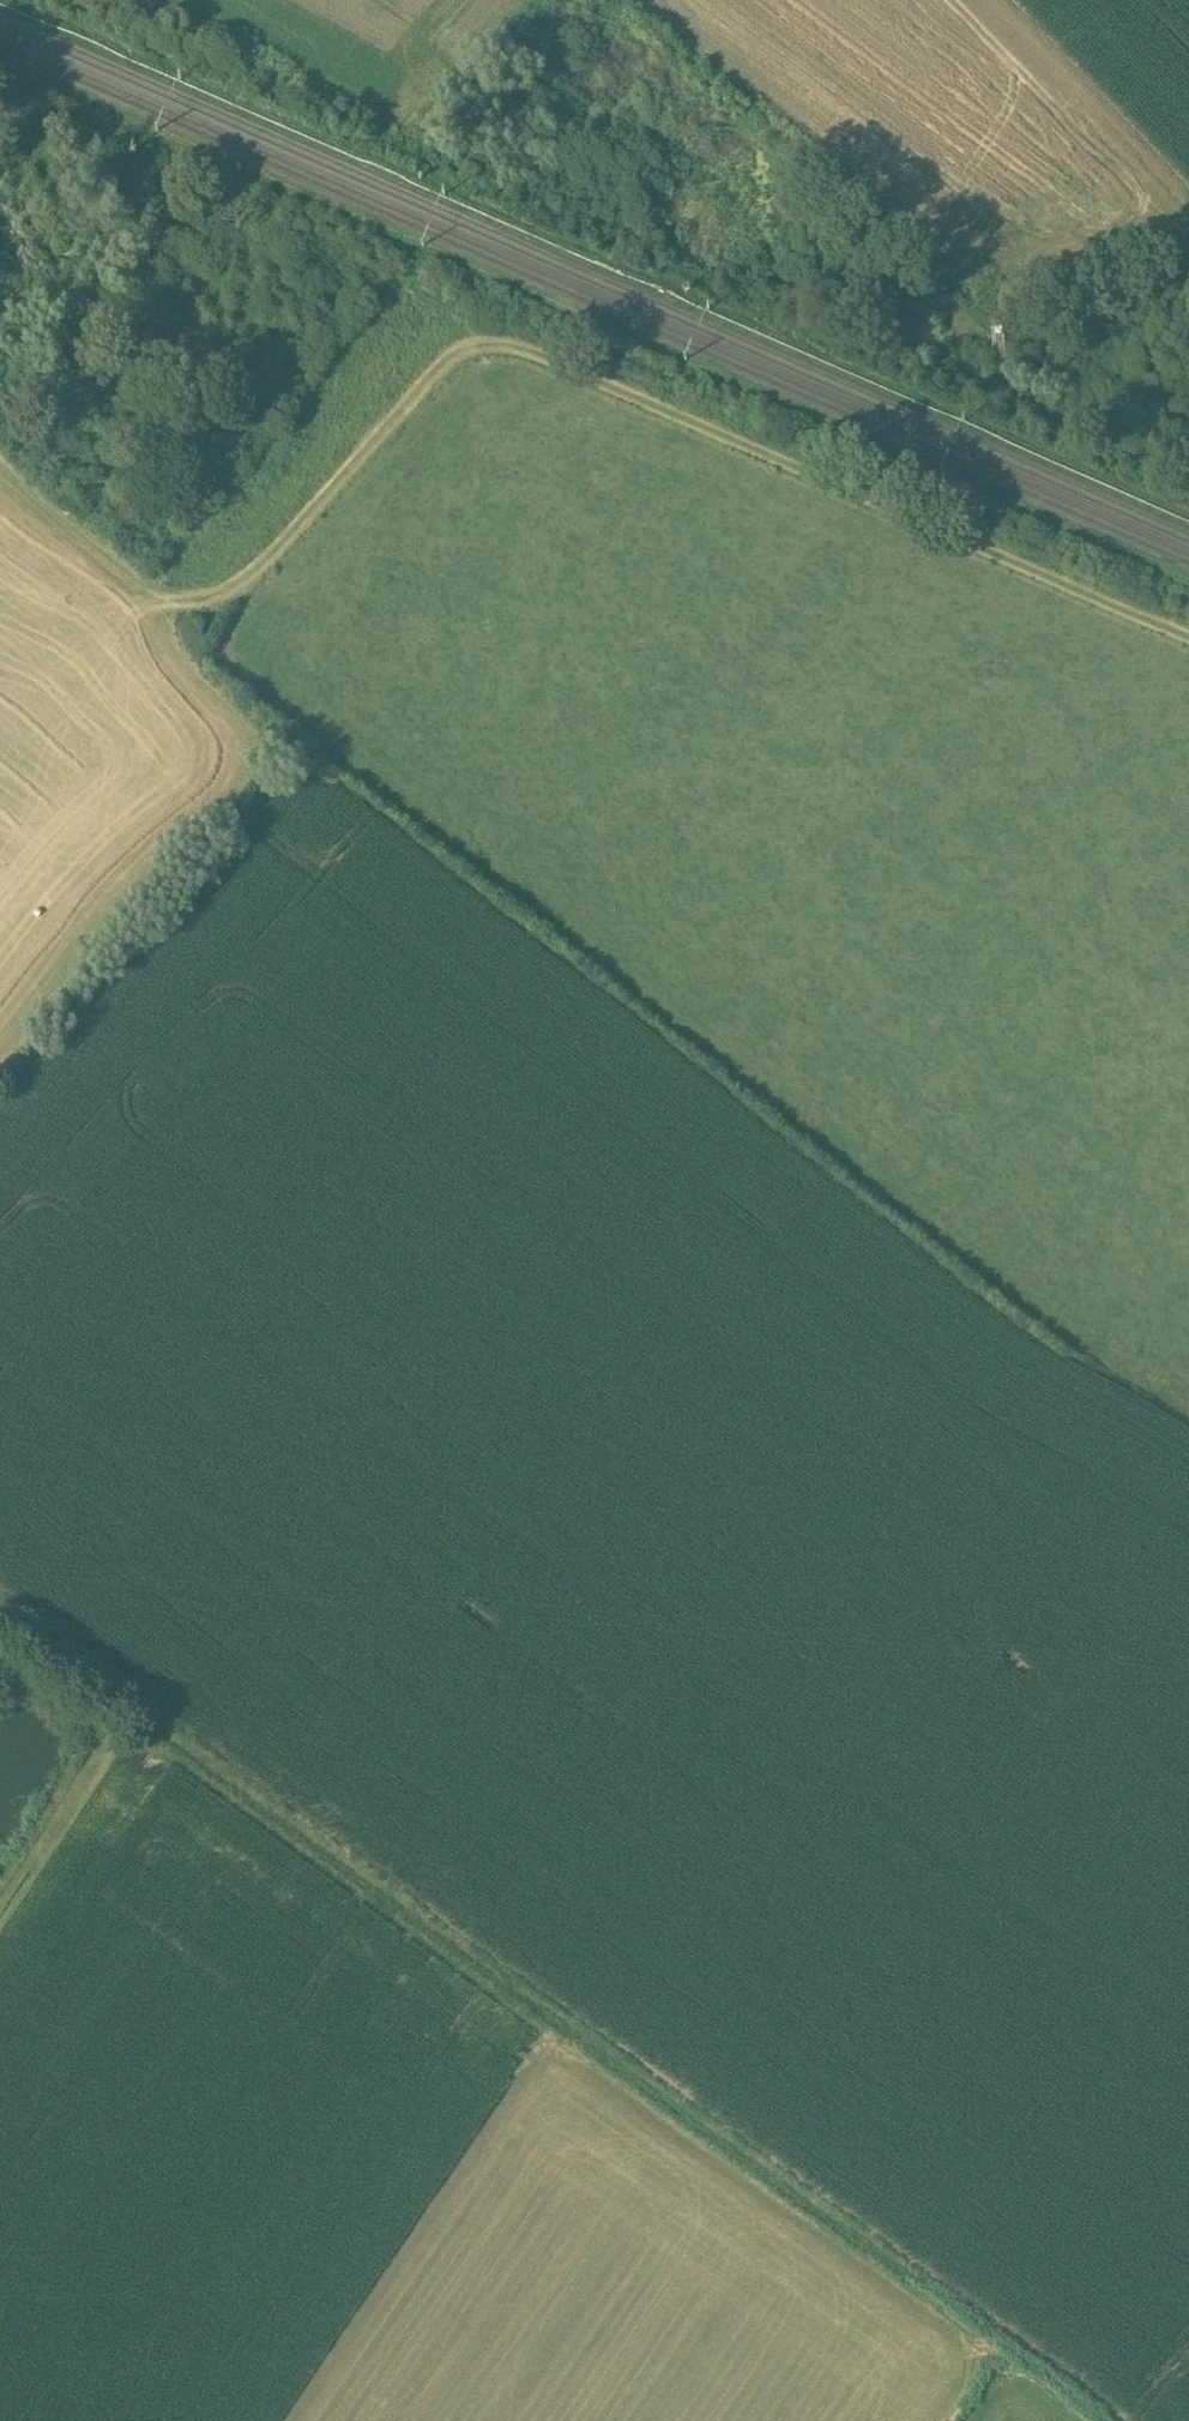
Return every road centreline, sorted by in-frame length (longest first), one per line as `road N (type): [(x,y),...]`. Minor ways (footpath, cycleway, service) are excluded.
road 1 (track): [(1188,640),(542,348),(490,344),(461,350),(440,366),(254,573),(220,598),(157,596)]

